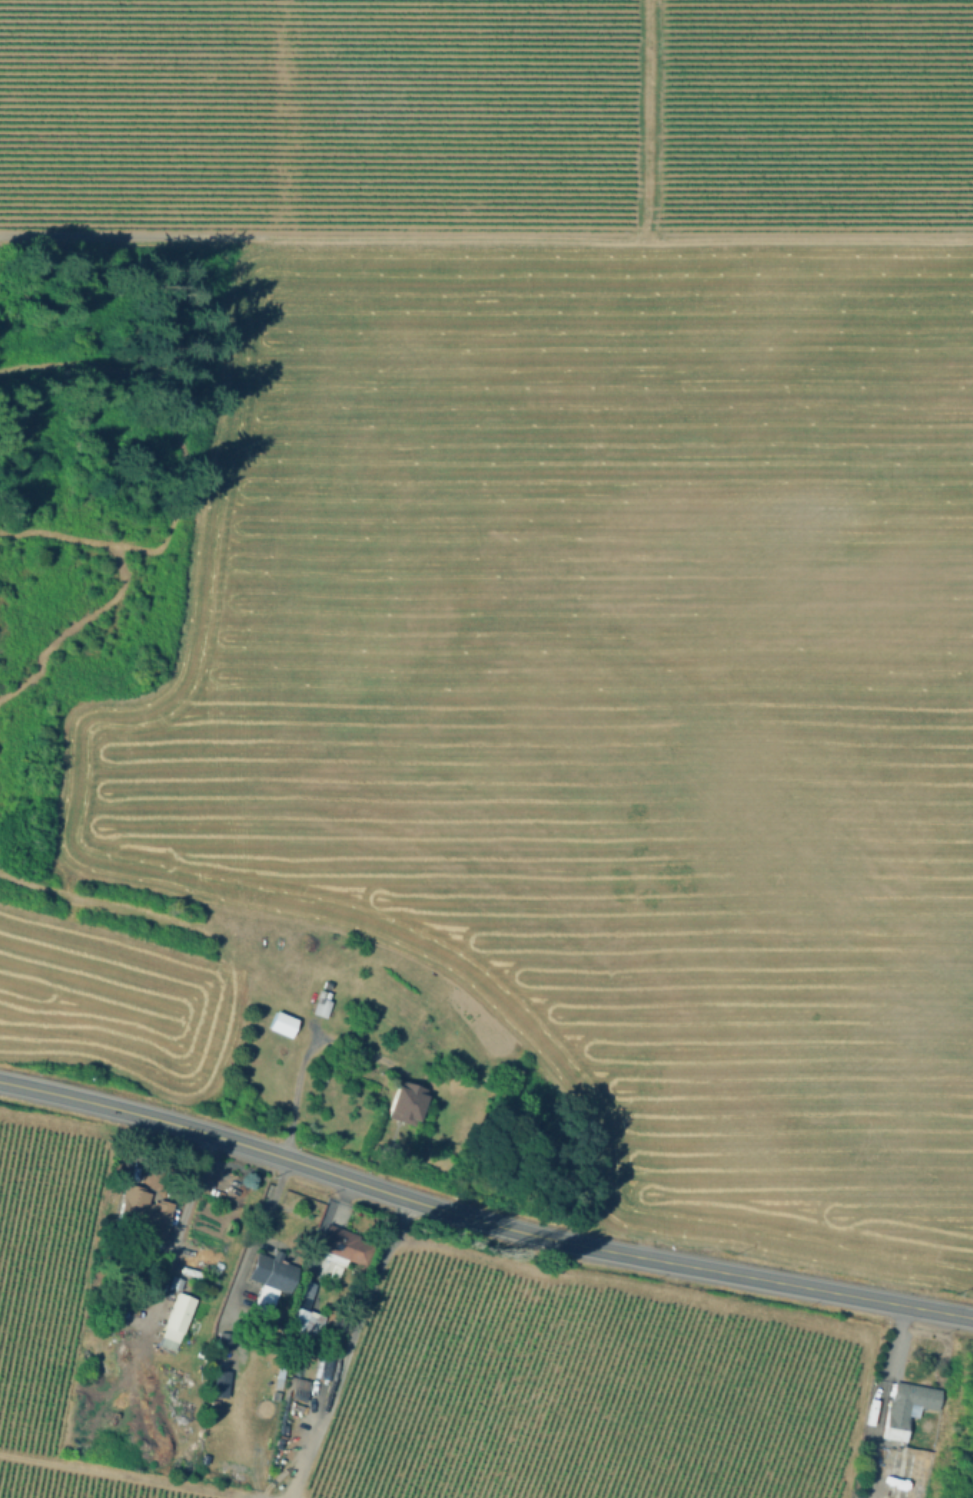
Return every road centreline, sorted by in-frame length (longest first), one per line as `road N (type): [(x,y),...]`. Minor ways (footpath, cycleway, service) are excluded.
road 1 (primary): [(972,1317),(503,1230),(195,1132),(0,1084)]
road 2 (track): [(0,234),(972,236)]
road 3 (track): [(263,1497),(0,1452)]
road 4 (track): [(646,0),(645,236)]
road 5 (track): [(193,925),(0,872)]
road 6 (track): [(282,1160),(308,1029)]

